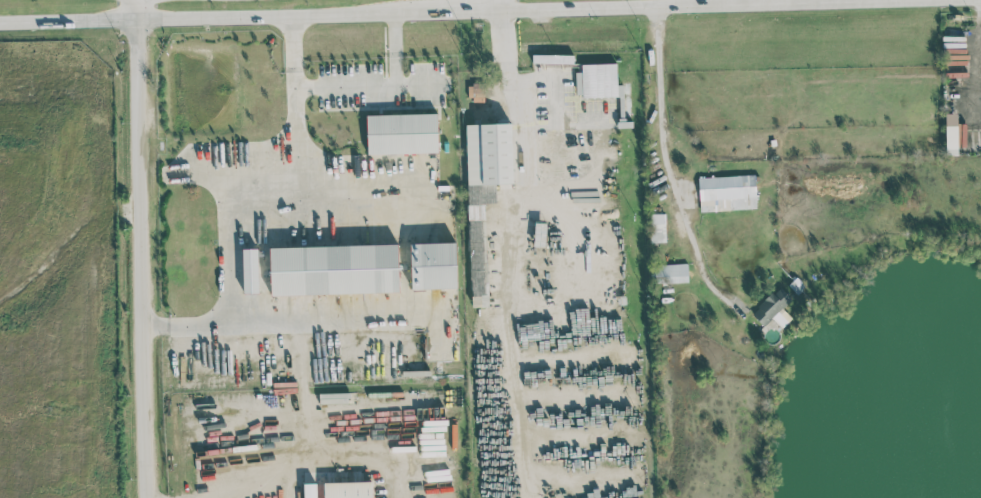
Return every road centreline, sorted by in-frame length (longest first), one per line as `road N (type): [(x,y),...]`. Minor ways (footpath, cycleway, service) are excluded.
road 1 (residential): [(139,0),(146,497)]
road 2 (secondary): [(0,22),(437,13)]
road 3 (secondary): [(502,12),(710,6)]

